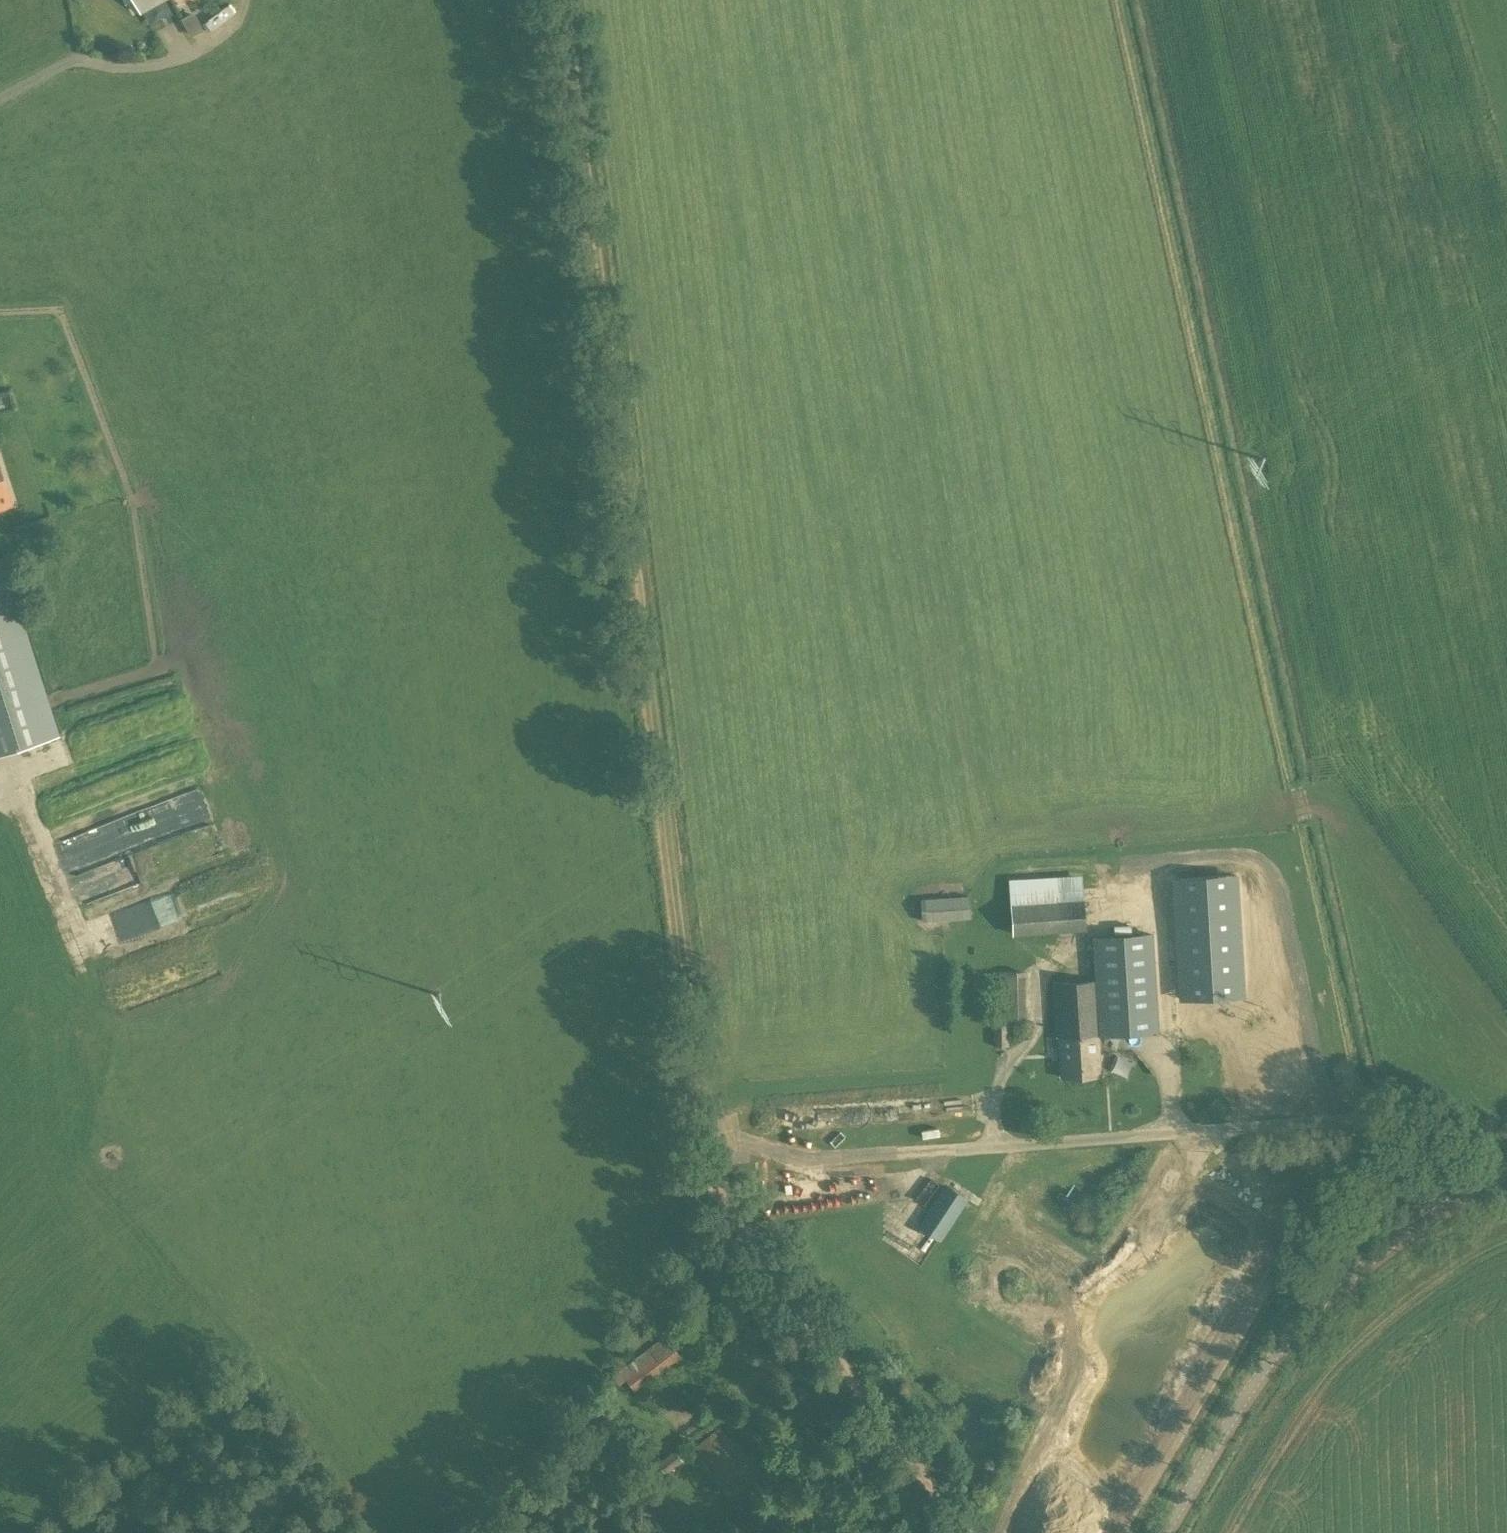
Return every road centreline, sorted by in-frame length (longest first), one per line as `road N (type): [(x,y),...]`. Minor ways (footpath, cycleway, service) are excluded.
road 1 (track): [(962,1532),(784,1287),(727,1196),(714,1154),(563,0)]
road 2 (tertiary): [(1169,1532),(1285,1340),(1320,1302),(1429,1221),(1506,1176)]

